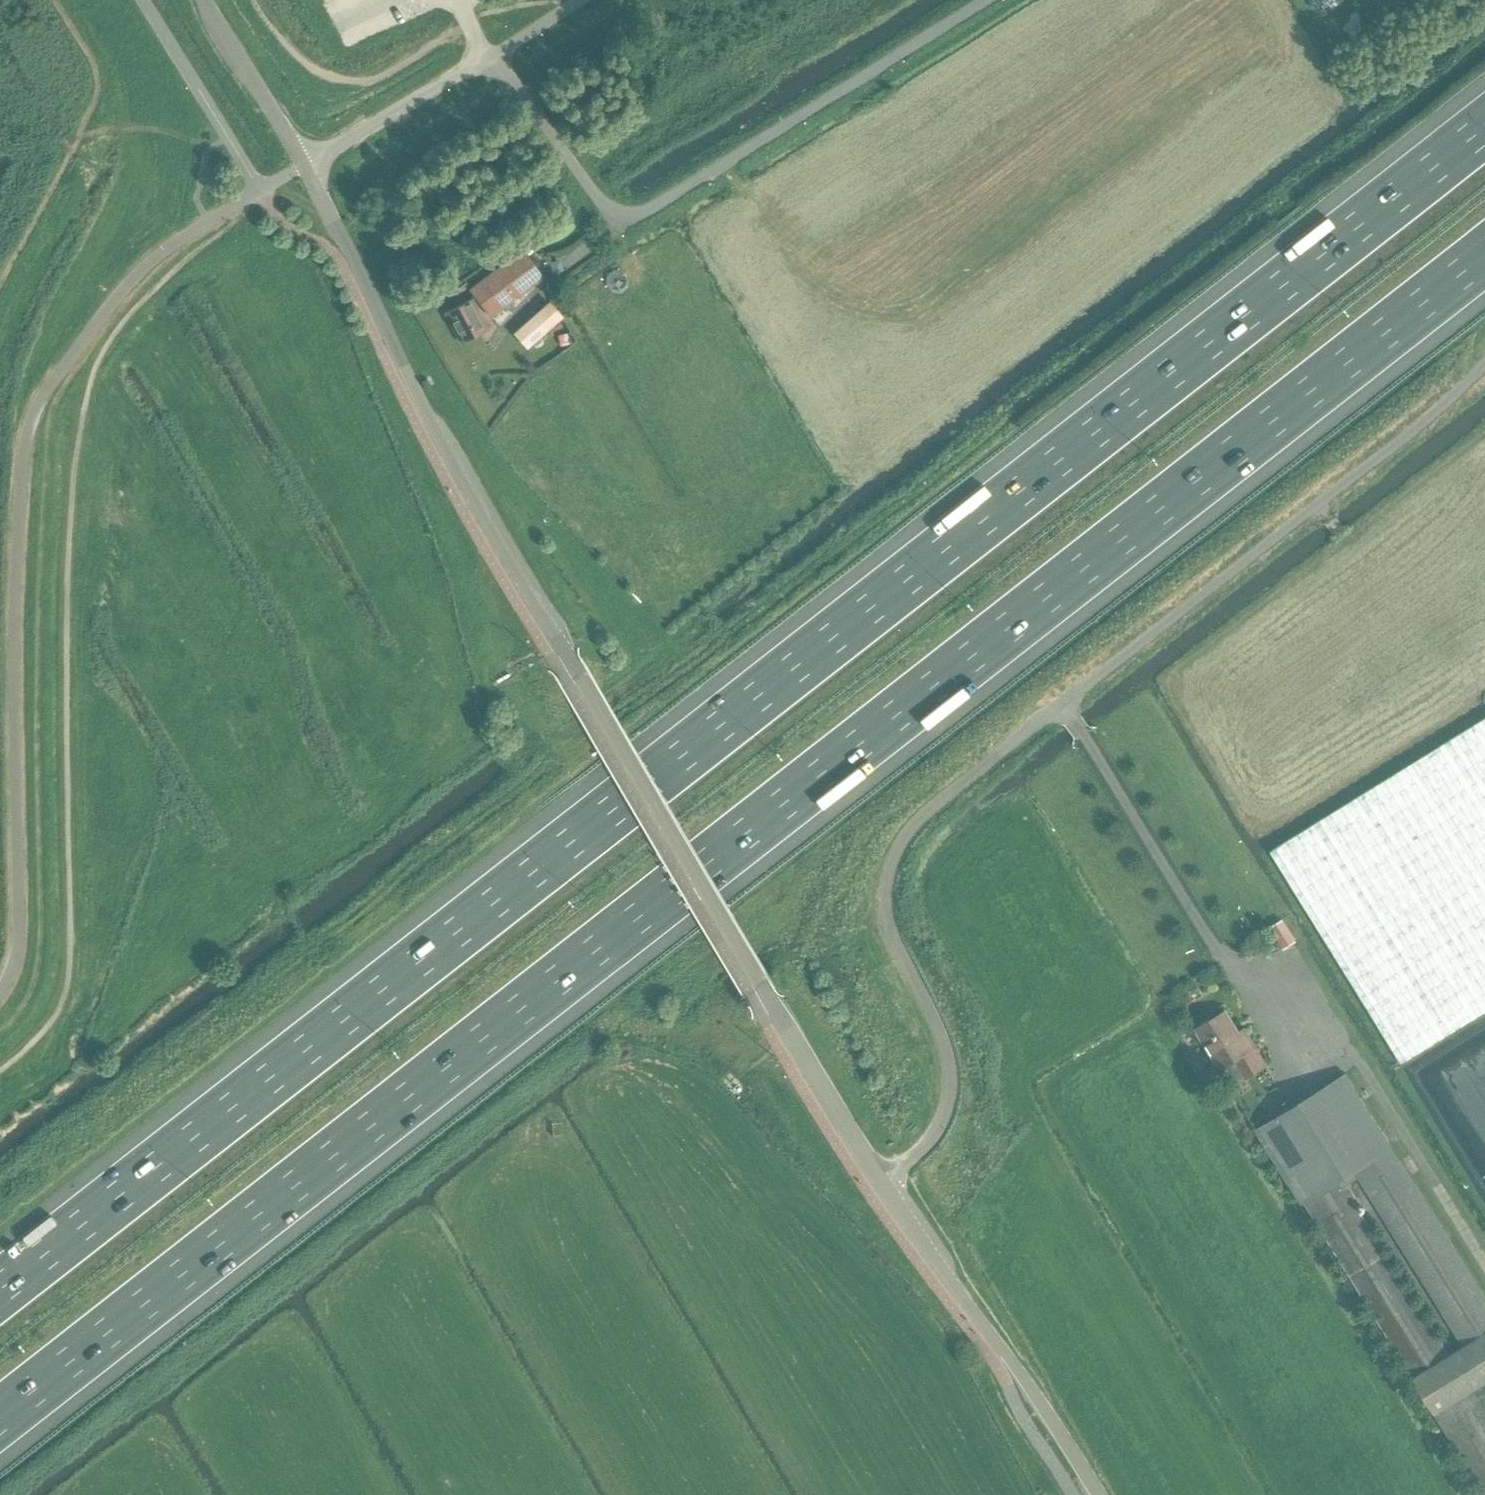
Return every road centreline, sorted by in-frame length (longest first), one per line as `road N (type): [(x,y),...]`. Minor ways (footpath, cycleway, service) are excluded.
road 1 (motorway): [(1484,126),(0,1291)]
road 2 (motorway): [(0,1418),(1484,255)]
road 3 (unclassified): [(880,1182),(427,412),(304,165)]
road 4 (unclassified): [(880,1182),(931,1139),(951,1088),(948,1053),(885,904),(900,843),(919,818),(1484,364)]
road 5 (residential): [(618,224),(985,0)]
road 6 (unclassified): [(1099,1494),(880,1182)]
road 7 (residential): [(304,165),(492,58)]
road 8 (residential): [(618,224),(492,58)]
road 9 (unclassified): [(304,165),(202,0)]
road 10 (residential): [(478,355),(548,279),(618,224)]

